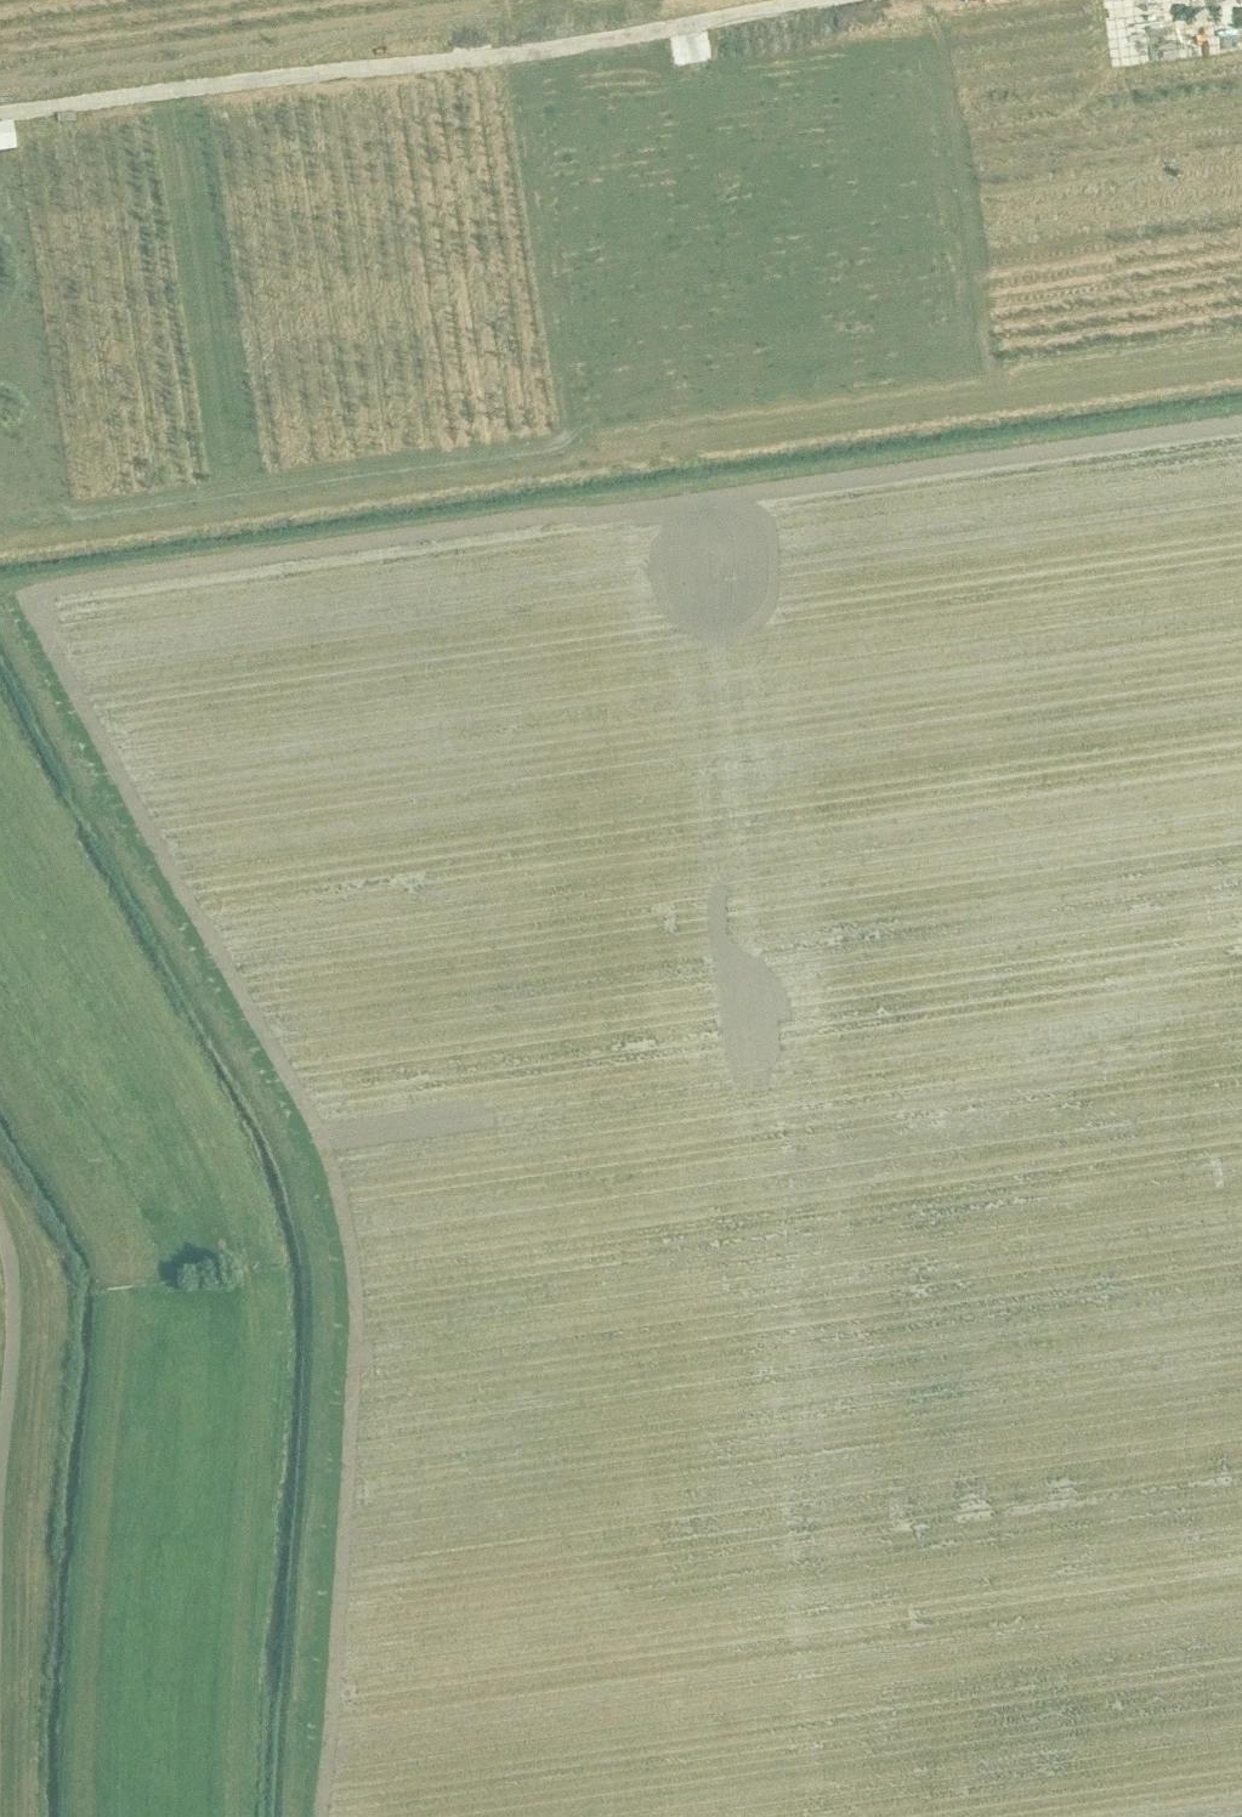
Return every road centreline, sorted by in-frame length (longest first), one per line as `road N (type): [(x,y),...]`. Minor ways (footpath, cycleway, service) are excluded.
road 1 (track): [(860,0),(0,118)]

